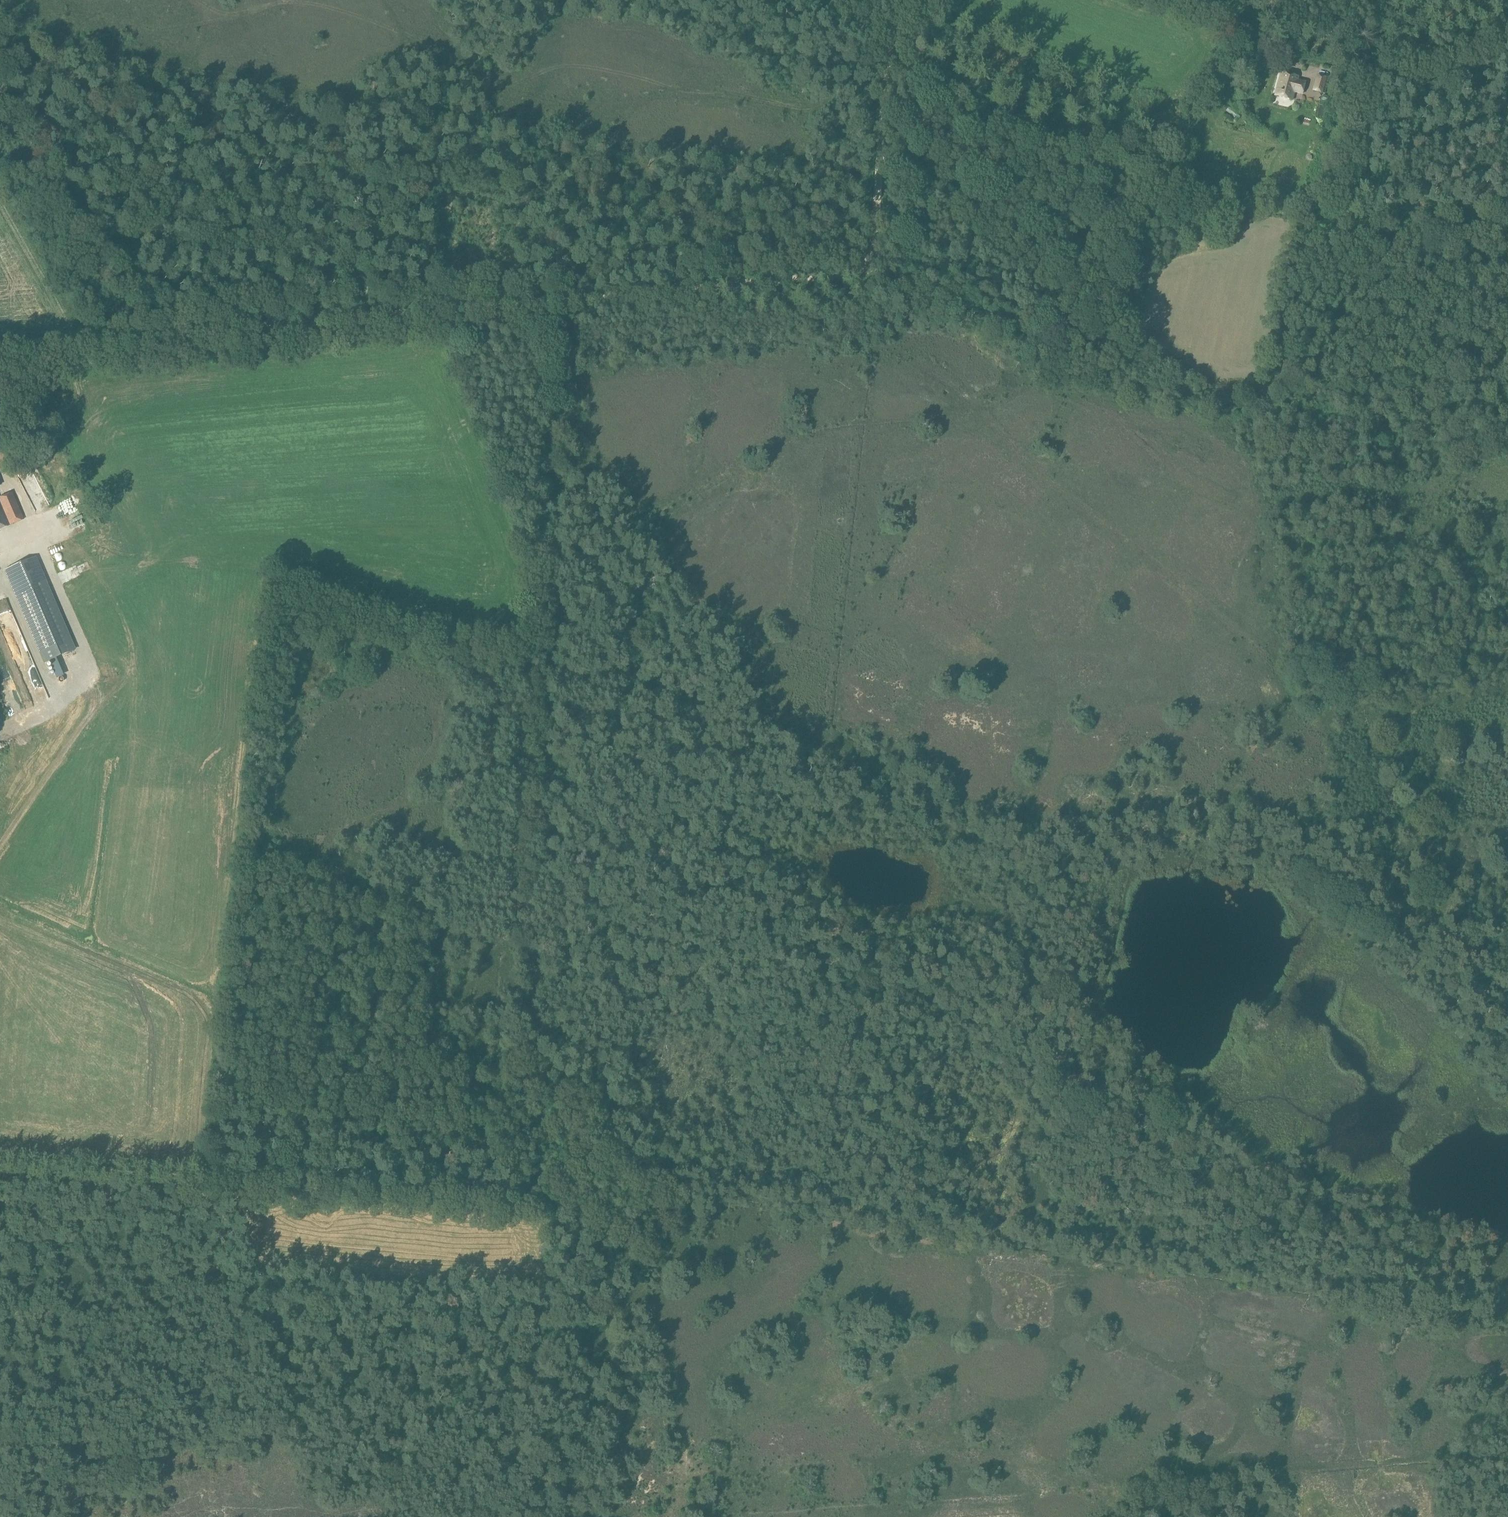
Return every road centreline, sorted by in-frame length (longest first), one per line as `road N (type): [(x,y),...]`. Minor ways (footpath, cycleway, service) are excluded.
road 1 (track): [(901,0),(888,45),(866,272),(0,347)]
road 2 (track): [(1230,70),(1148,187),(1077,314),(1058,330),(1016,329),(866,272)]
road 3 (track): [(0,847),(101,696),(13,483),(0,475)]

